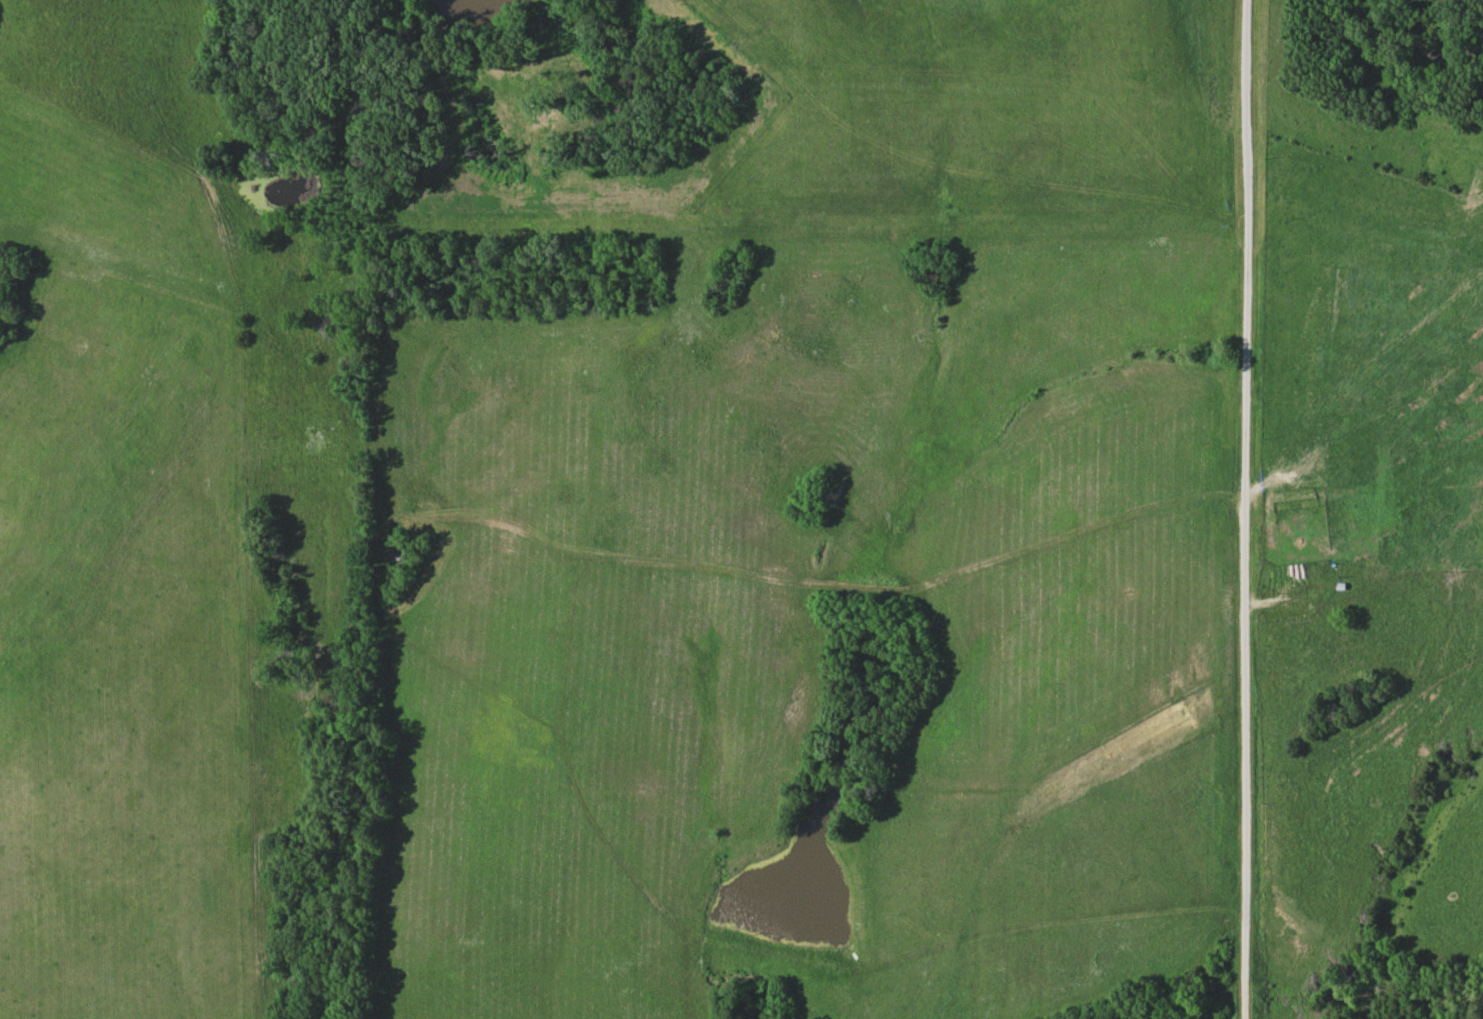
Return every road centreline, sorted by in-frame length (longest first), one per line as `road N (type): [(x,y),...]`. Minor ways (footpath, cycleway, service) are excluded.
road 1 (residential): [(1246,1018),(1248,0)]

